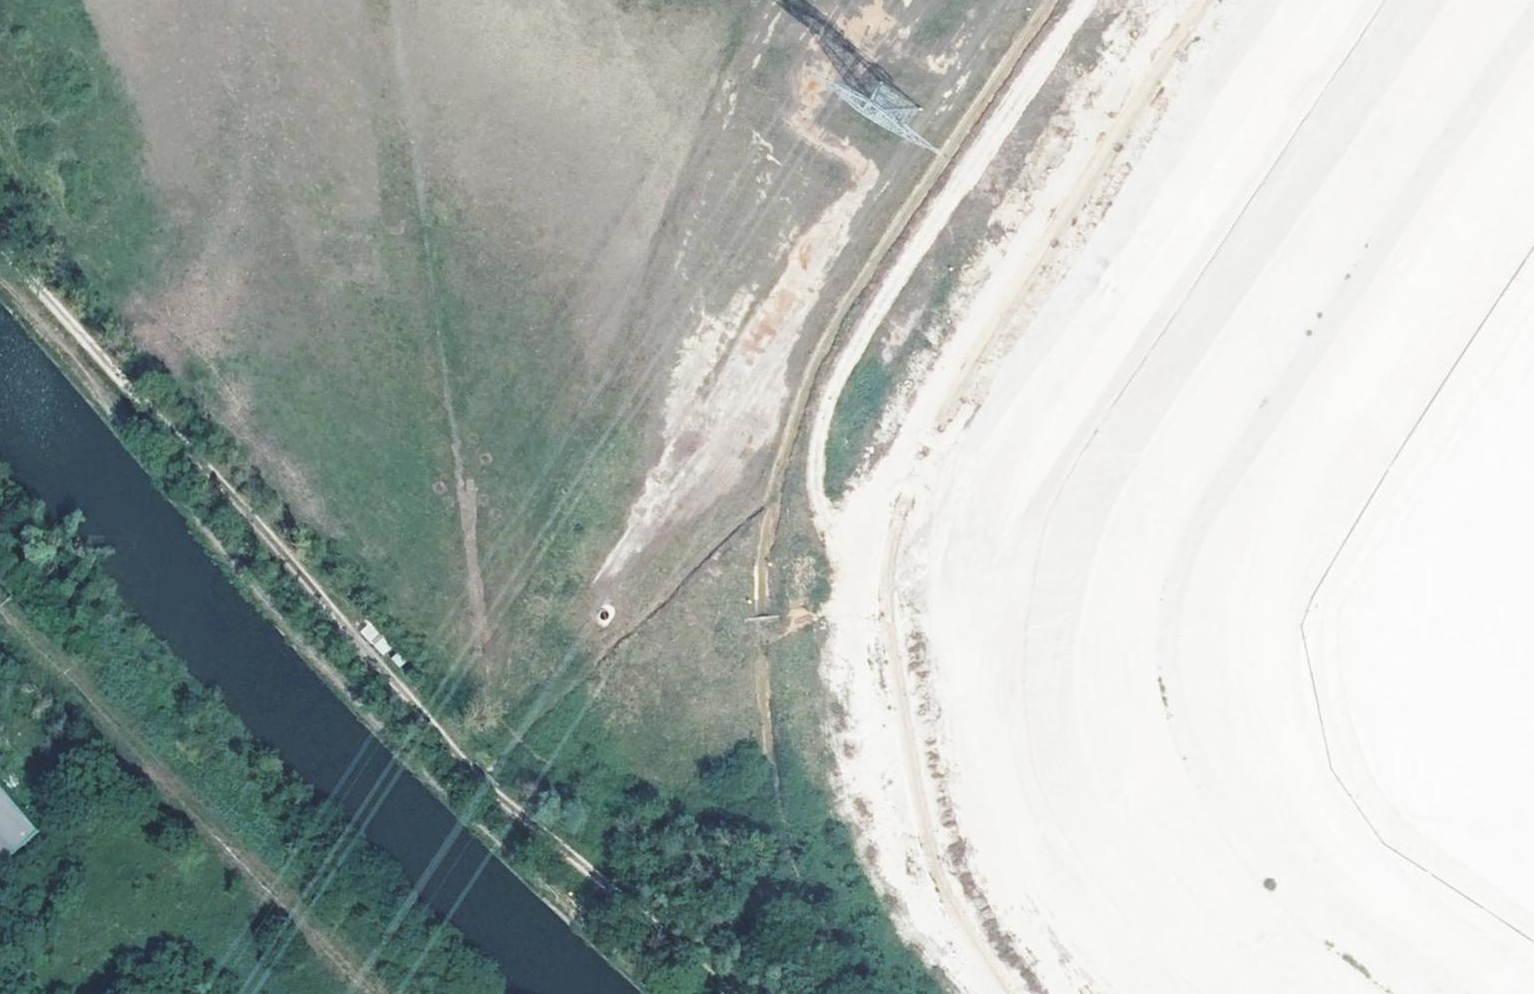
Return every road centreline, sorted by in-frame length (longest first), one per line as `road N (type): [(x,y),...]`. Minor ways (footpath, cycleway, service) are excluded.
road 1 (track): [(976,993),(901,887),(867,778),(860,662),(888,538),(949,421),(1221,0)]
road 2 (track): [(0,285),(424,767),(664,993)]

